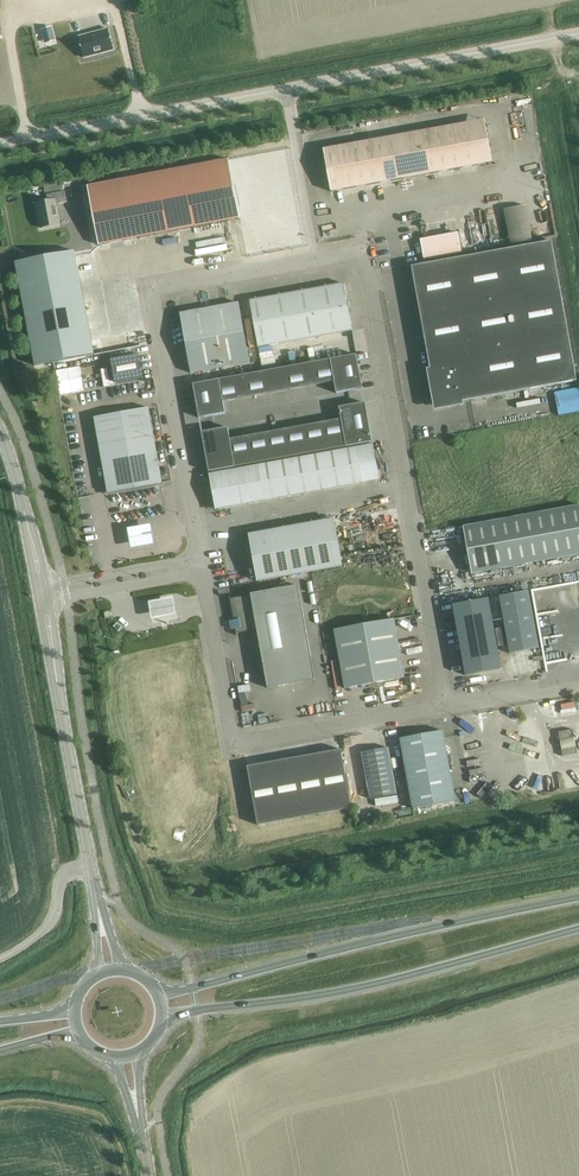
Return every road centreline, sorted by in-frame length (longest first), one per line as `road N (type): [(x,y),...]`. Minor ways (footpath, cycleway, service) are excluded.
road 1 (unclassified): [(449,707),(360,253),(319,261)]
road 2 (unclassified): [(319,261),(151,293),(199,566)]
road 3 (trunk): [(578,897),(192,988),(155,989)]
road 4 (trunk): [(161,1020),(336,993),(578,929)]
road 5 (unclassified): [(199,566),(236,746),(449,707)]
road 6 (unclassified): [(578,32),(281,86)]
road 7 (unclassified): [(281,86),(0,142)]
road 8 (tertiary): [(89,862),(43,594)]
road 9 (unclassified): [(319,261),(281,86)]
road 10 (tertiary): [(43,594),(0,431)]
road 11 (unclassified): [(43,594),(199,566)]
road 12 (unclassified): [(89,862),(61,876),(55,916),(41,933),(0,958)]
road 13 (unclassified): [(449,707),(578,682)]

